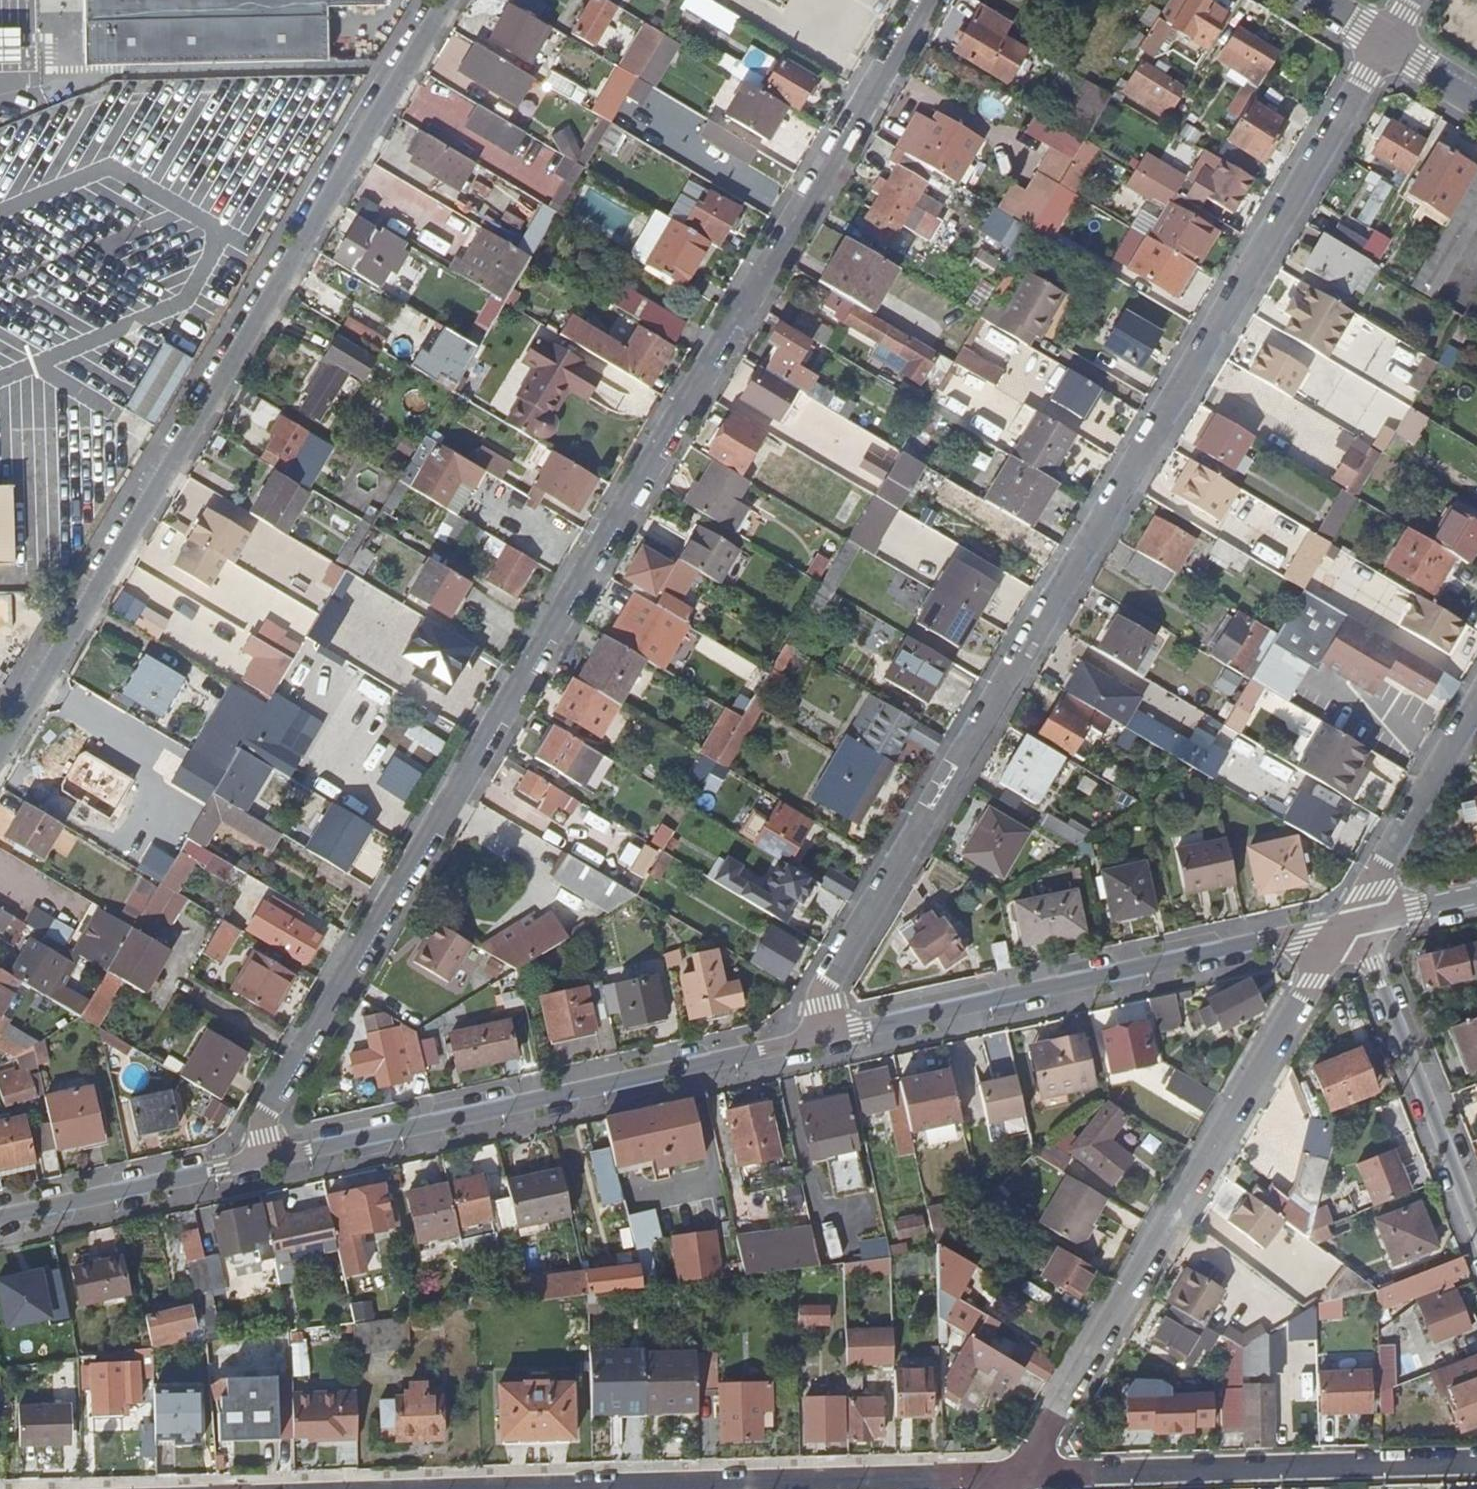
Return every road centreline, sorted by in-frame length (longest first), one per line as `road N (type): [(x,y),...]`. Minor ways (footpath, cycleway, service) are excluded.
road 1 (residential): [(926,0),(274,1095),(262,1137),(268,1158)]
road 2 (residential): [(827,1038),(834,975),(1385,45)]
road 3 (residential): [(447,0),(0,748)]
road 4 (residential): [(1352,921),(1020,1474)]
road 5 (residential): [(268,1158),(827,1038)]
road 6 (residential): [(827,1038),(1352,921)]
road 7 (residential): [(500,1488),(1020,1474)]
road 8 (residential): [(1020,1474),(1476,1462)]
road 9 (residential): [(1476,1227),(1352,921)]
road 10 (residential): [(0,1216),(268,1158)]
road 11 (residential): [(1476,709),(1352,921)]
road 12 (residential): [(1352,921),(1476,895)]

